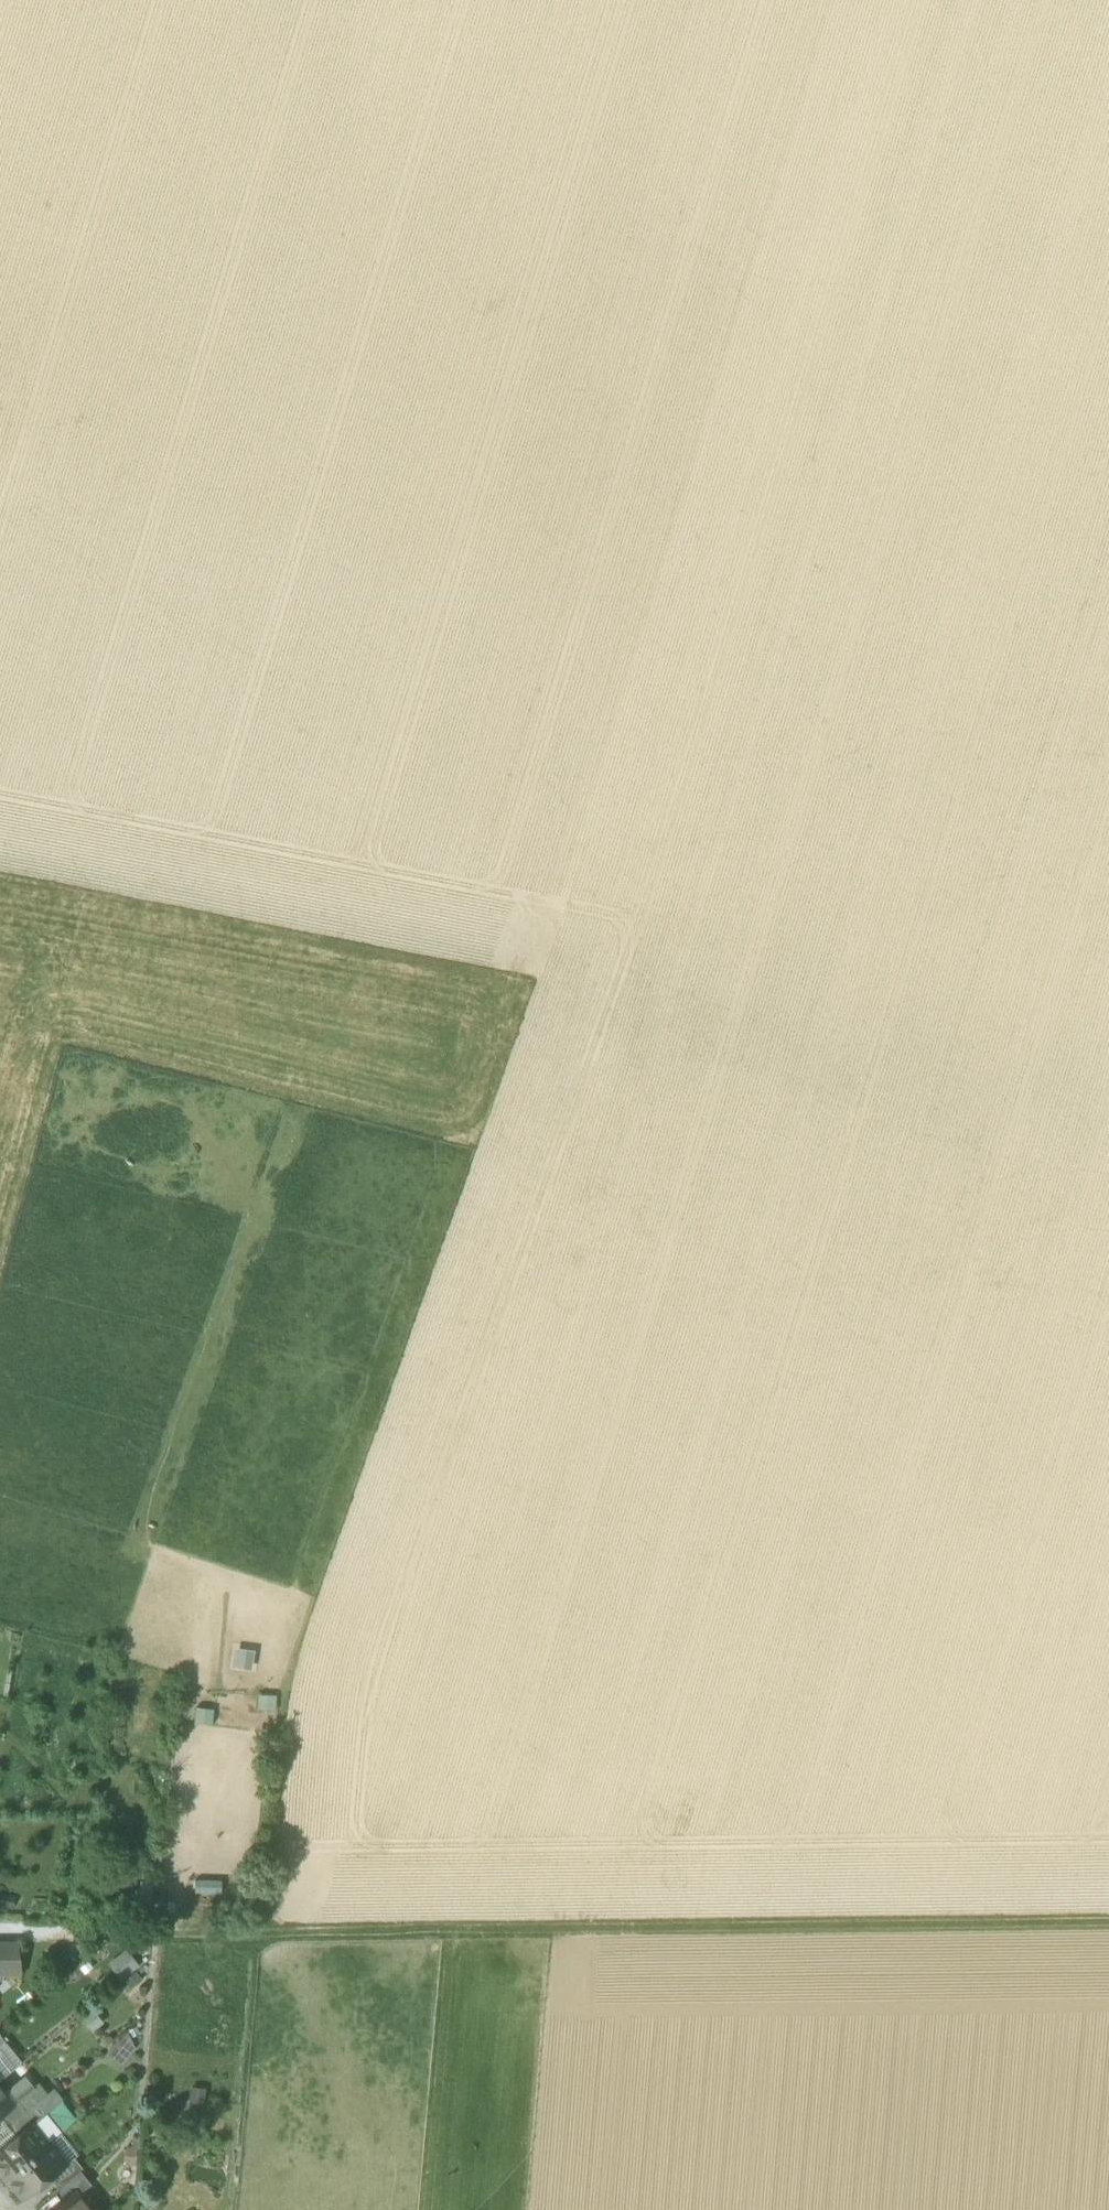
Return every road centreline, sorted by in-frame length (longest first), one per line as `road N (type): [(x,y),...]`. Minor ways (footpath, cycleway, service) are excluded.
road 1 (track): [(0,1937),(1108,1927)]

